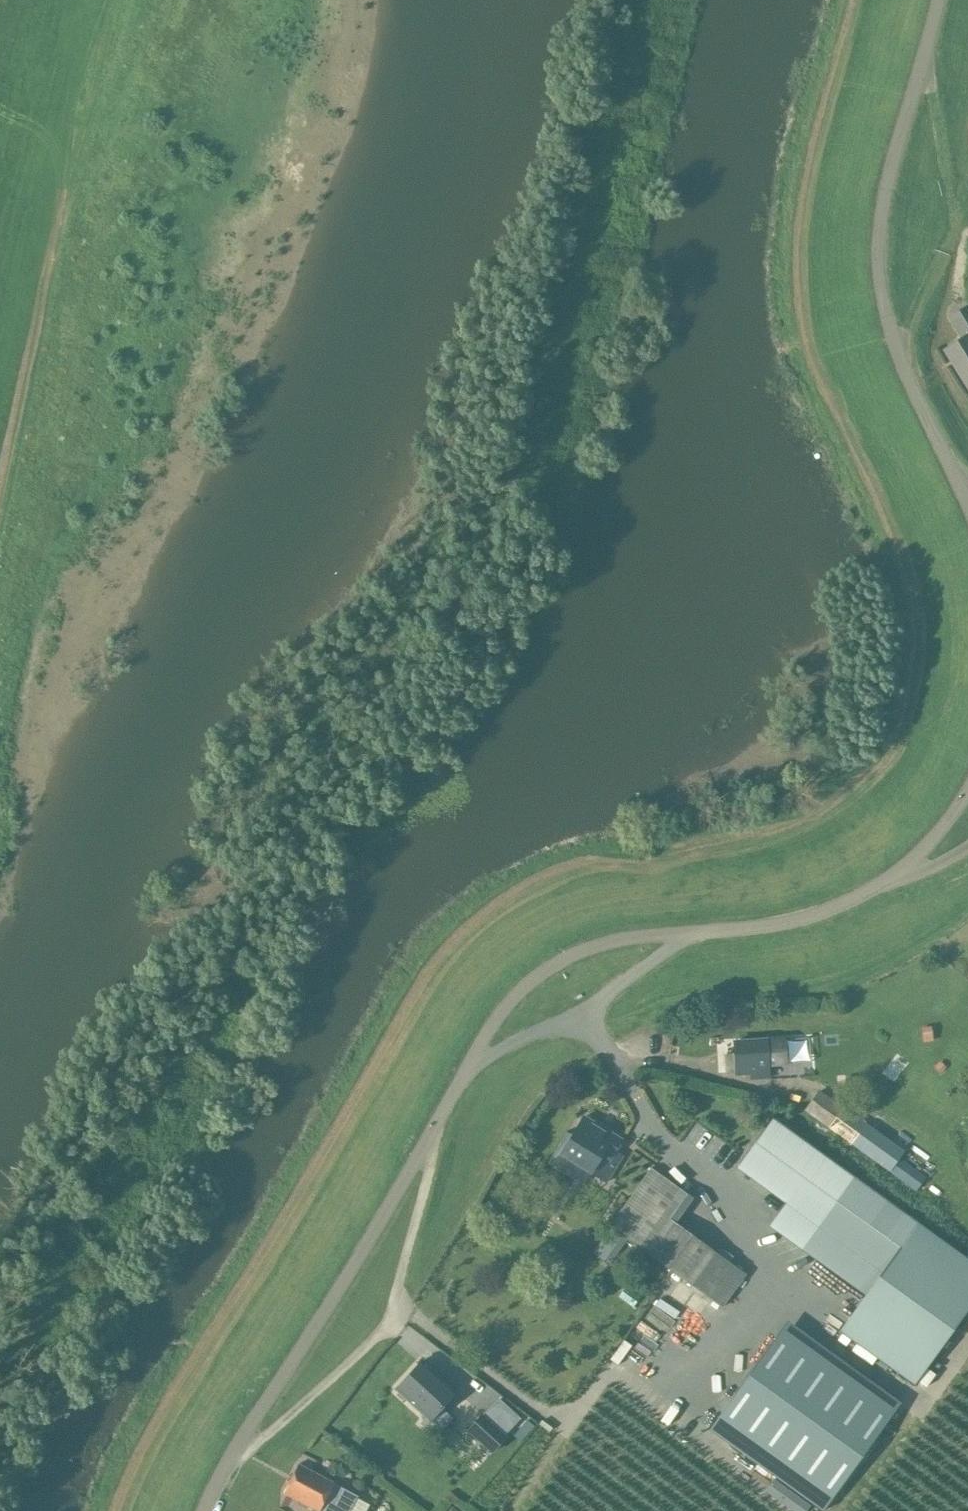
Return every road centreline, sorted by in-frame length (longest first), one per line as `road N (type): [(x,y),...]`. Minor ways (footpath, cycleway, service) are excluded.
road 1 (unclassified): [(967,788),(909,861),(845,901),(769,924),(594,946),(523,990),(467,1069),(204,1510)]
road 2 (unclassified): [(938,0),(883,208),(883,290),(906,372),(967,504)]

